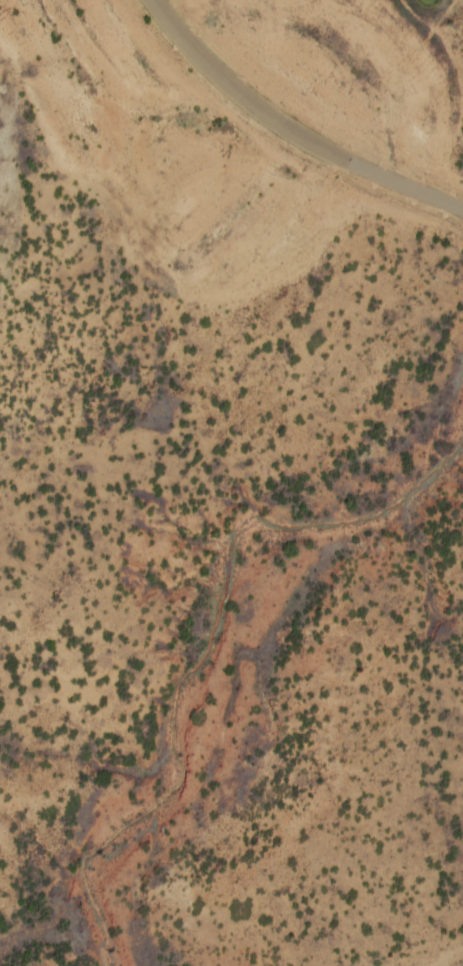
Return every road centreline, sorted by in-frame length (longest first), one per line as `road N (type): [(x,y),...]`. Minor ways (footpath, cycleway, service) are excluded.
road 1 (residential): [(156,0),(203,58),(286,127),(339,159),(462,209)]

